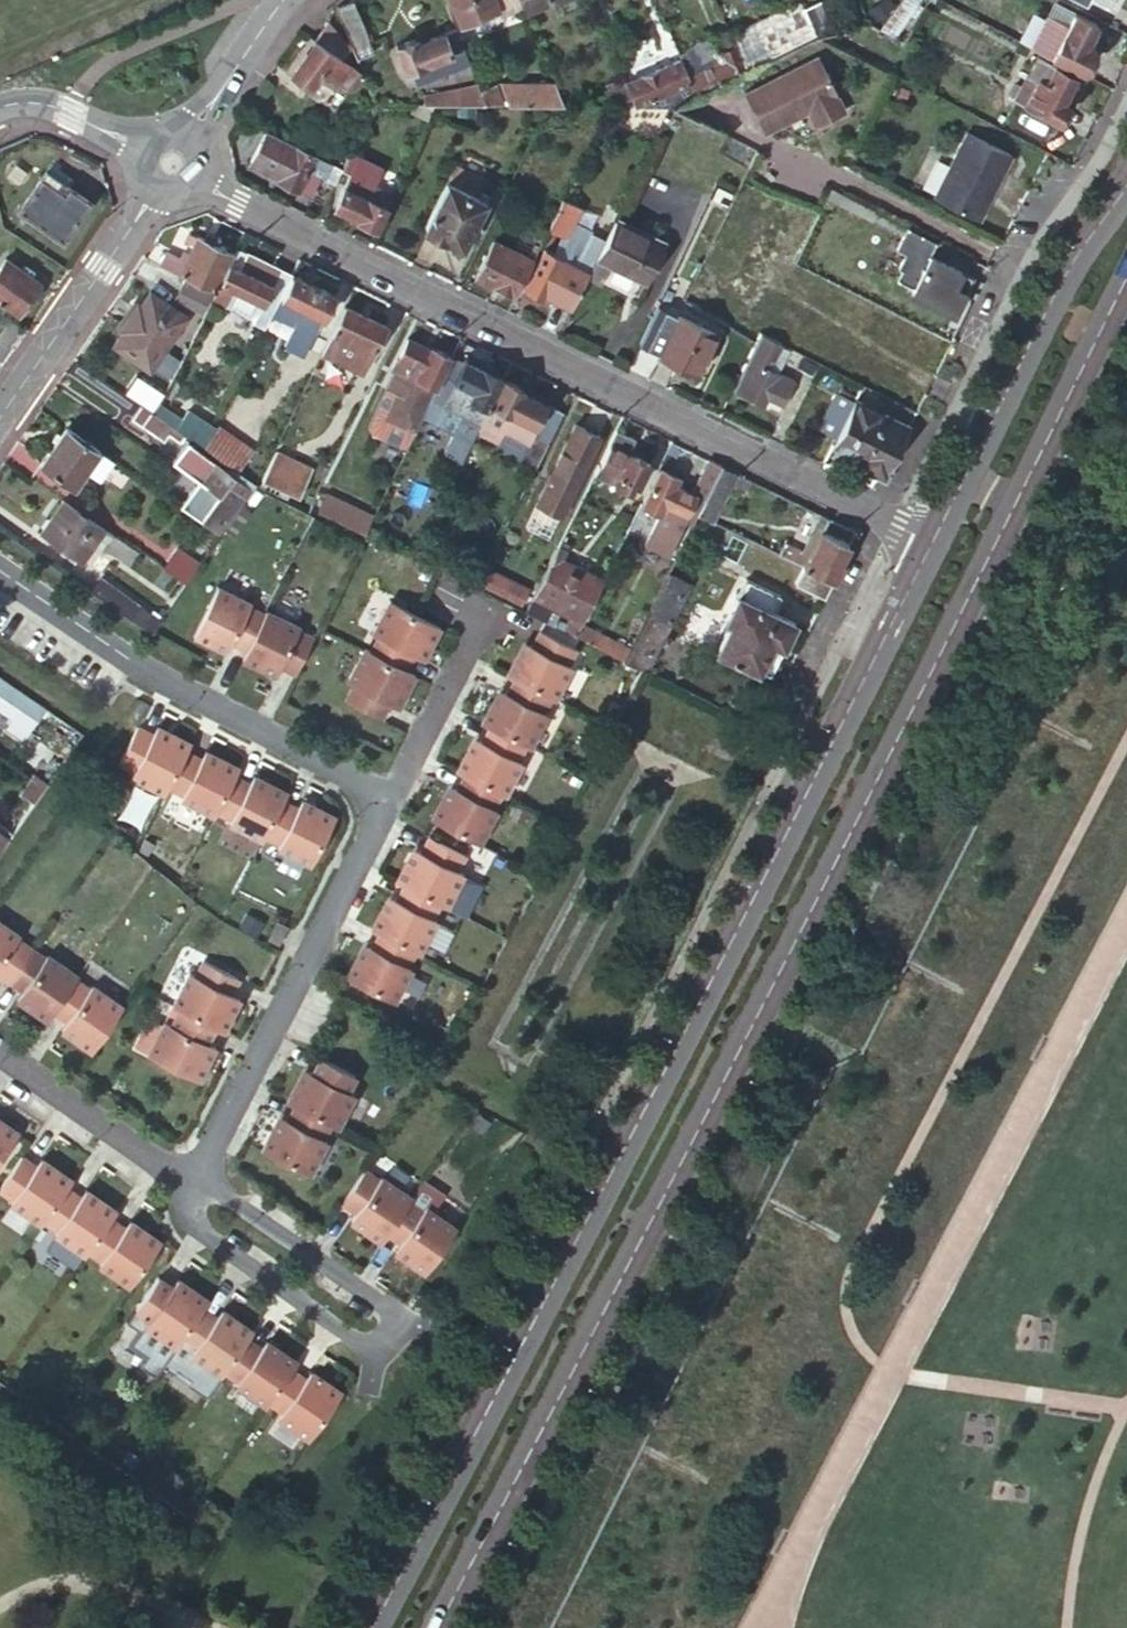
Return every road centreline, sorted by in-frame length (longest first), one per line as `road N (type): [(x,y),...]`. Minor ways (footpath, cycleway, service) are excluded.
road 1 (secondary): [(436,1627),(1126,279)]
road 2 (secondary): [(933,542),(372,1627)]
road 3 (residential): [(933,542),(239,204),(173,162)]
road 4 (residential): [(188,1185),(195,1226),(218,1244),(355,1344),(392,1344),(395,1317),(381,1304),(229,1200)]
road 5 (residential): [(388,796),(143,668),(0,569)]
road 6 (residential): [(188,1185),(388,796)]
road 7 (secondary): [(1126,186),(1056,293),(933,542)]
road 8 (residential): [(173,162),(0,413)]
road 9 (residential): [(188,1185),(0,1054)]
road 10 (residential): [(388,796),(484,616)]
road 11 (tertiary): [(173,162),(282,0)]
road 12 (tertiary): [(0,109),(42,104),(173,162)]

